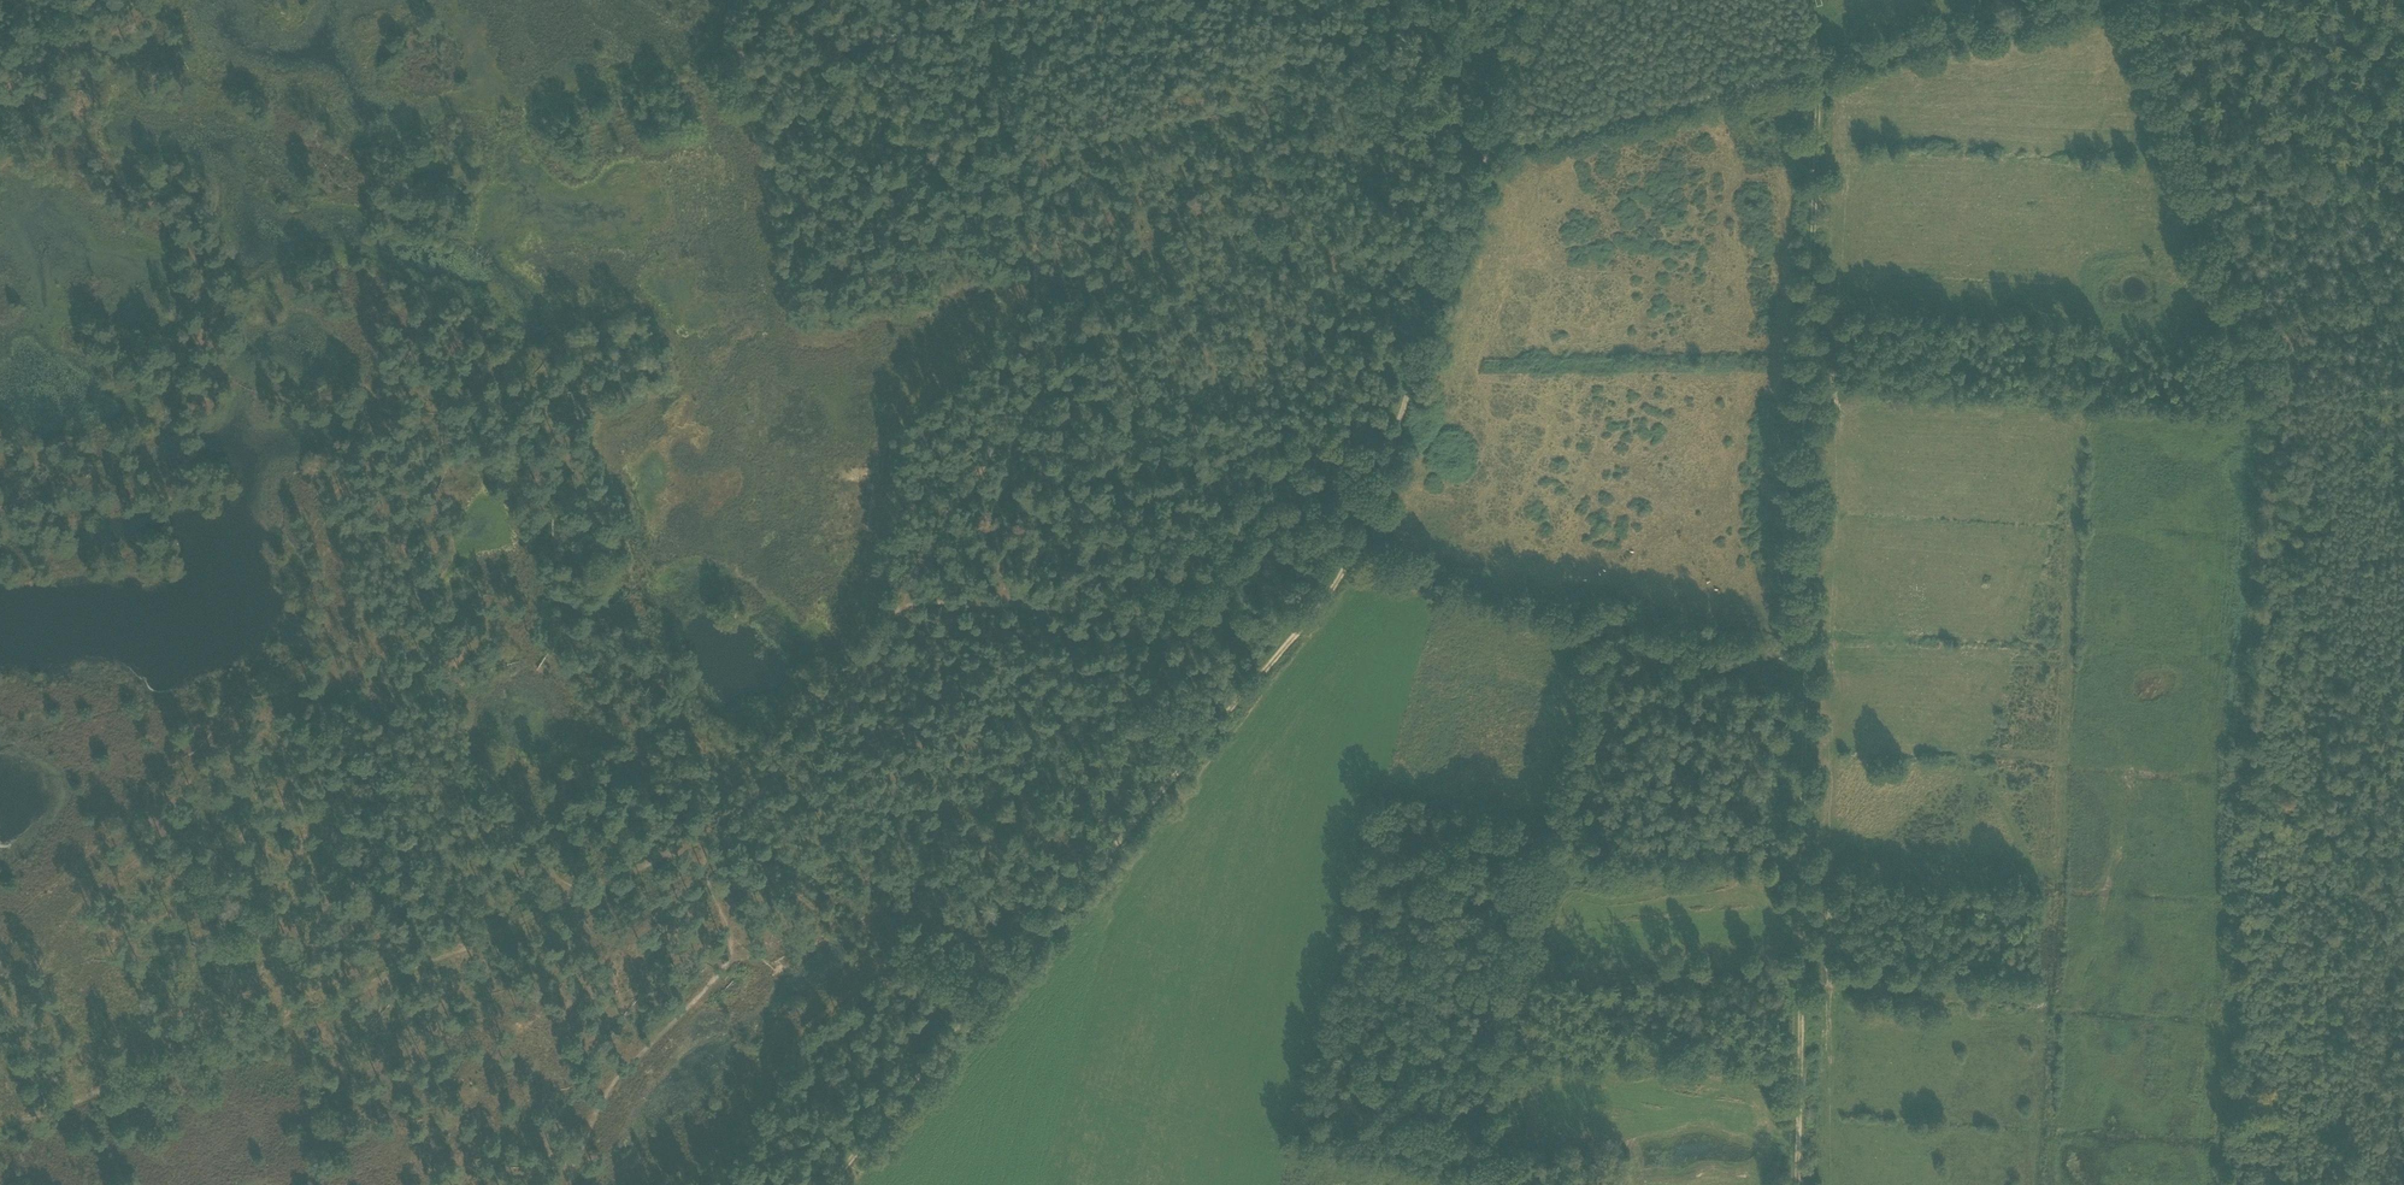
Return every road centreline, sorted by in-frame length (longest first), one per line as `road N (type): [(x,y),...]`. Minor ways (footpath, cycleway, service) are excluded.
road 1 (track): [(0,1124),(317,1009),(699,839)]
road 2 (track): [(830,1184),(1305,622)]
road 3 (track): [(902,601),(983,468),(1042,342),(1036,246),(983,0)]
road 4 (track): [(2098,0),(1530,140),(1498,130)]
road 5 (track): [(1805,664),(1814,69)]
road 6 (track): [(1798,1184),(1805,664)]
road 7 (track): [(1805,664),(1436,570),(1343,570)]
road 8 (track): [(1343,570),(1498,130)]
road 9 (track): [(1305,622),(1233,603),(902,601)]
road 10 (track): [(699,839),(749,803),(835,719),(902,601)]
road 11 (track): [(138,0),(103,33),(0,97)]
road 12 (track): [(1498,130),(1559,0)]

